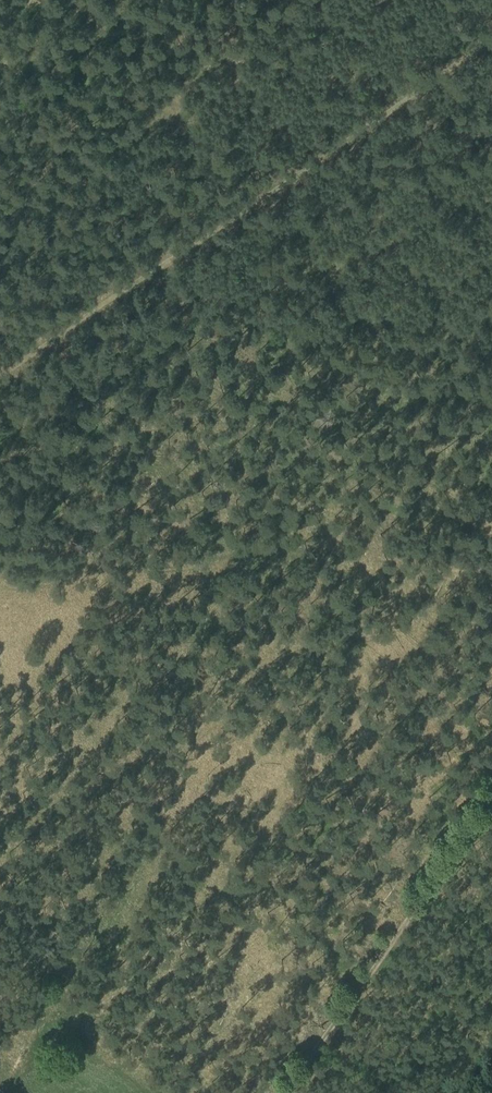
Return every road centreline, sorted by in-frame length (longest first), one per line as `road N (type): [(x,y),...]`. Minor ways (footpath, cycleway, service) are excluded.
road 1 (track): [(0,376),(491,44)]
road 2 (track): [(311,1092),(491,826)]

